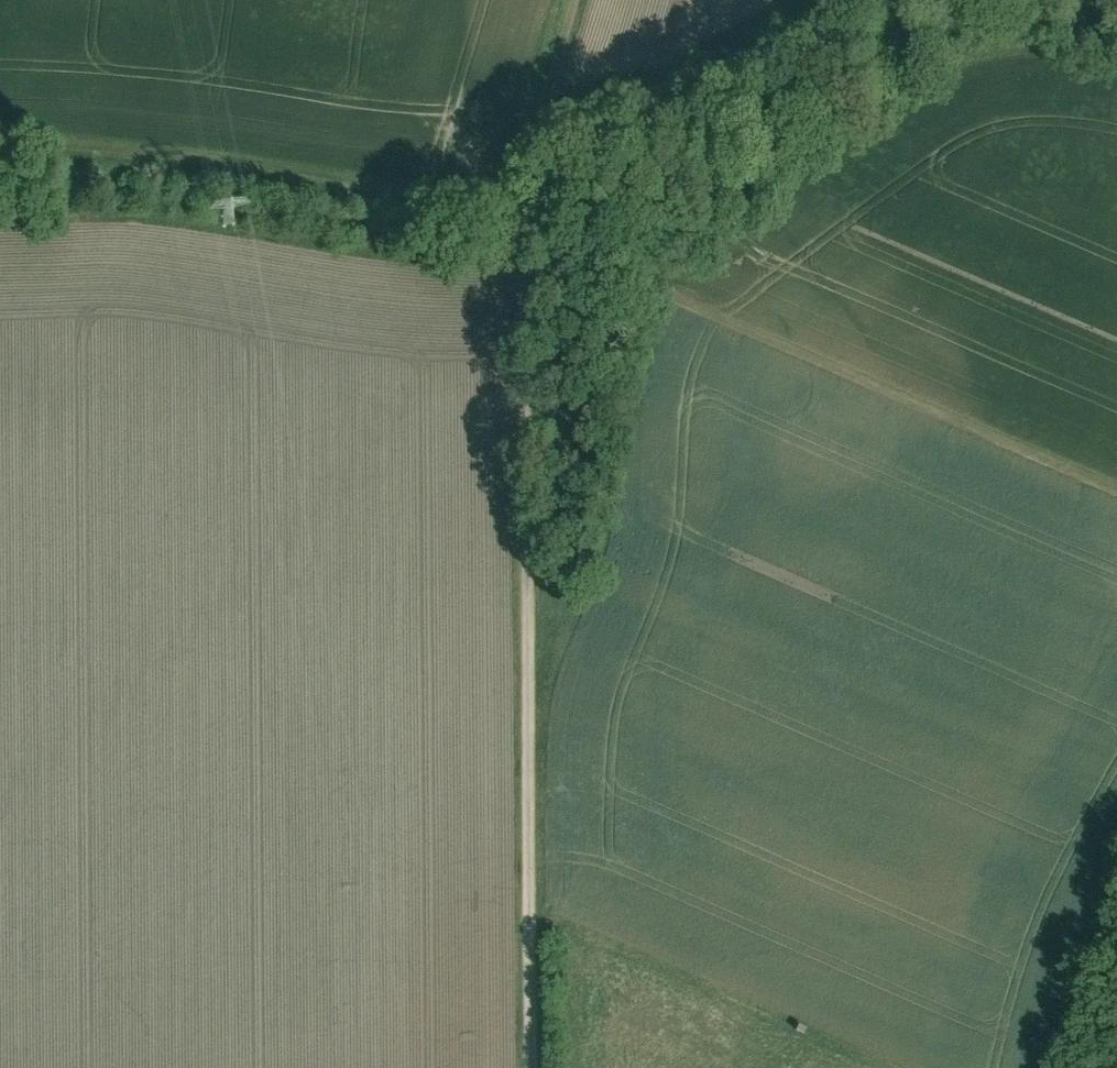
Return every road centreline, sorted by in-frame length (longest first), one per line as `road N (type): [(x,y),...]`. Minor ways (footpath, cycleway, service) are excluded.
road 1 (track): [(516,179),(528,1067)]
road 2 (track): [(815,0),(516,179)]
road 3 (track): [(574,0),(516,179)]

